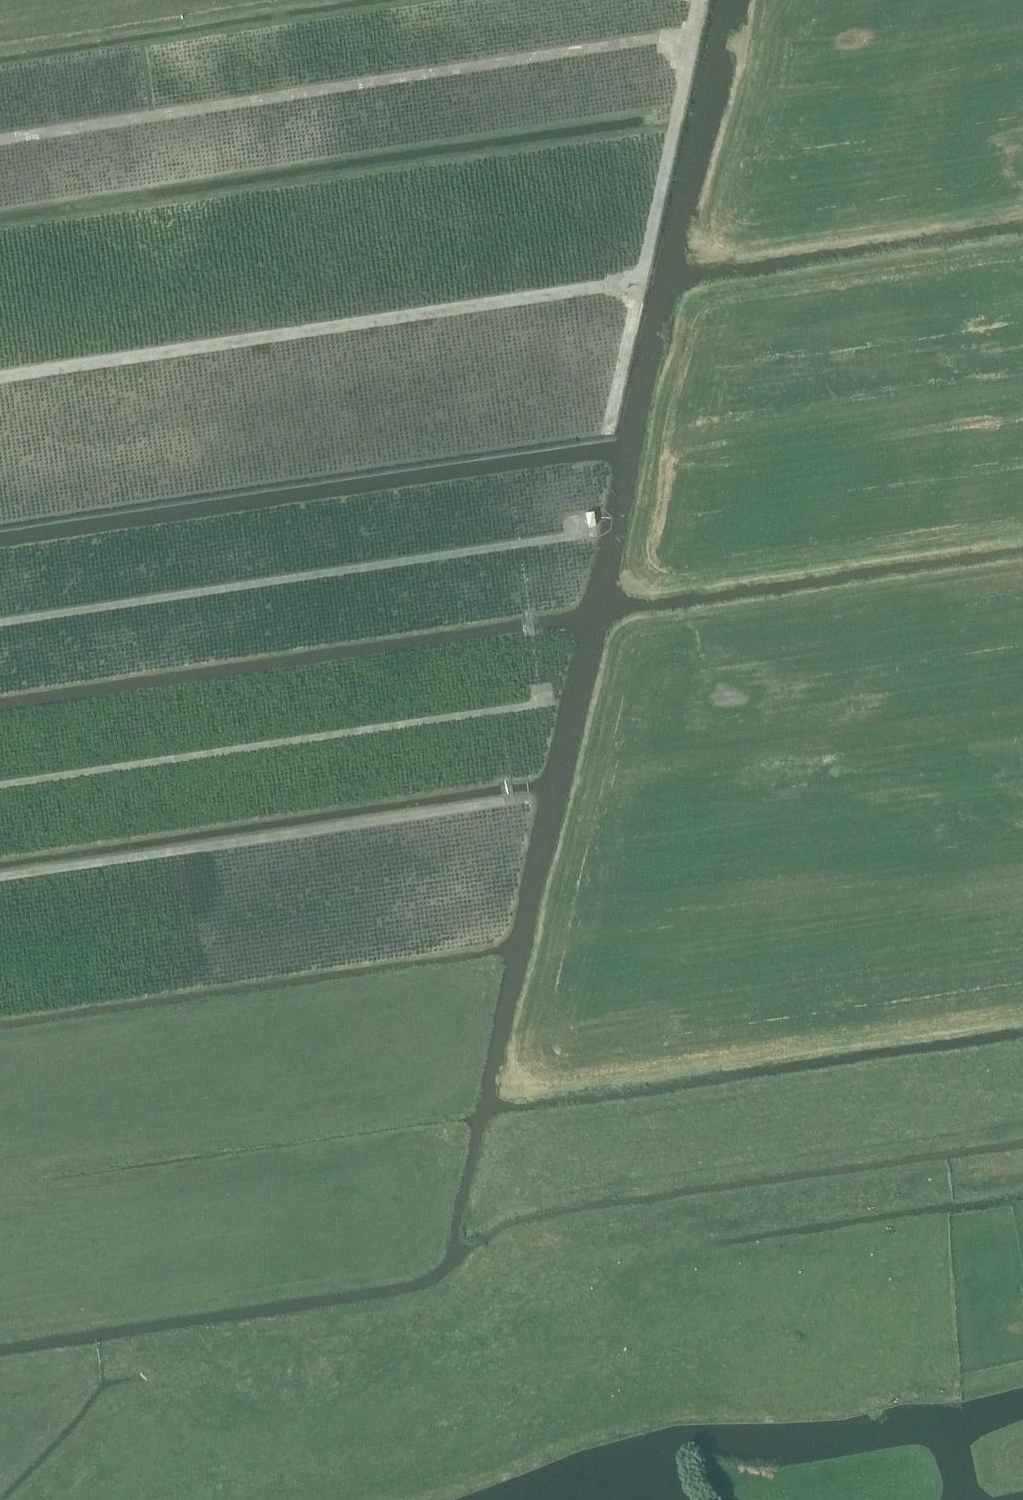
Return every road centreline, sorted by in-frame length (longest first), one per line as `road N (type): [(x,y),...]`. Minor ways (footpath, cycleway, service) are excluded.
road 1 (track): [(0,142),(663,40),(693,45)]
road 2 (track): [(639,285),(0,378)]
road 3 (track): [(0,623),(593,533)]
road 4 (track): [(553,701),(0,784)]
road 5 (track): [(0,879),(530,801)]
road 6 (track): [(702,0),(611,422)]

